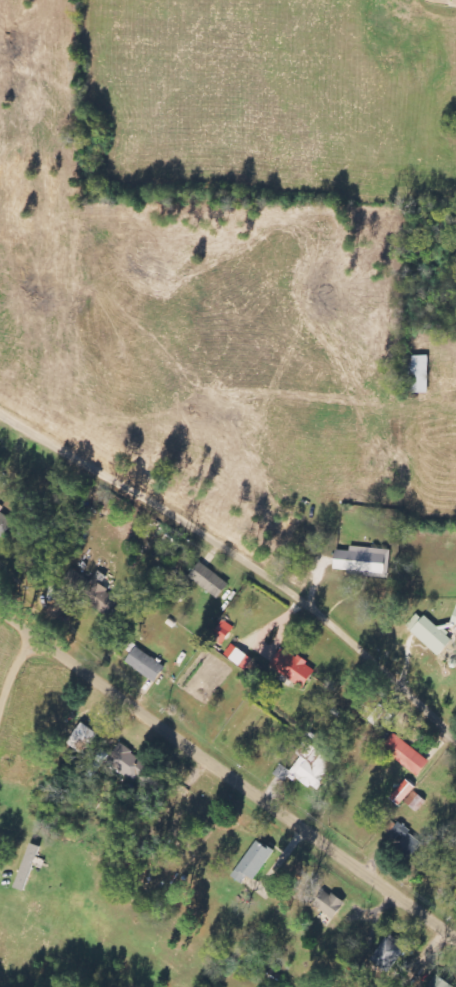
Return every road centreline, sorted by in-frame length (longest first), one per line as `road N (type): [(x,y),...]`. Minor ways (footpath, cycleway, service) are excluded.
road 1 (residential): [(455,943),(182,739),(38,645),(0,608)]
road 2 (residential): [(455,739),(326,623),(222,546),(0,409)]

